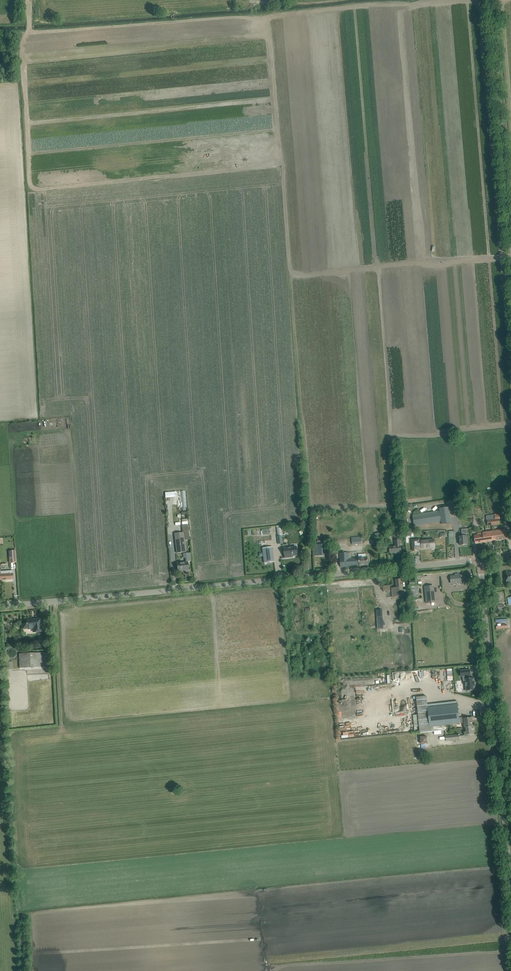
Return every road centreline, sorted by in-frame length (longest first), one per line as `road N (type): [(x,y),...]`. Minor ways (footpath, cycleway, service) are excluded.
road 1 (unclassified): [(0,607),(481,564)]
road 2 (tertiary): [(509,862),(481,564)]
road 3 (tertiary): [(510,238),(491,0)]

